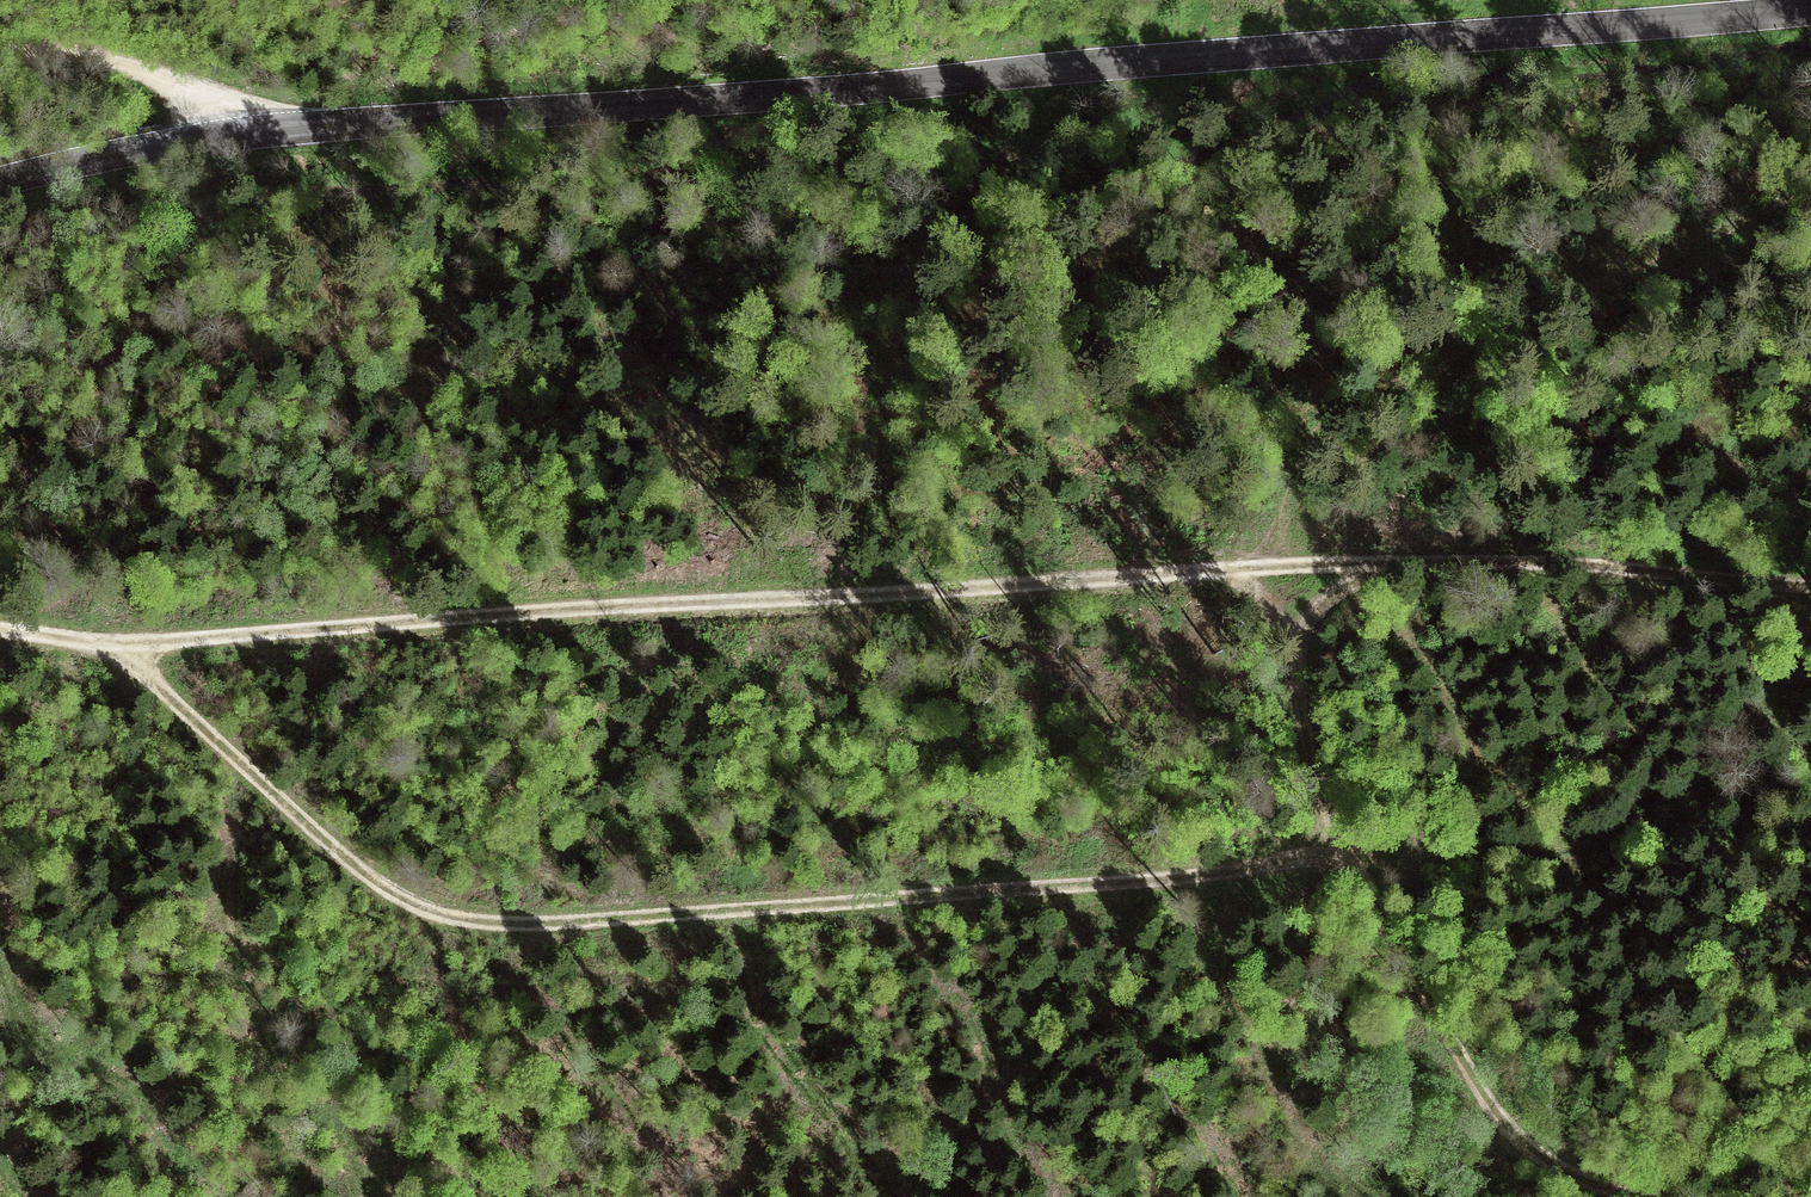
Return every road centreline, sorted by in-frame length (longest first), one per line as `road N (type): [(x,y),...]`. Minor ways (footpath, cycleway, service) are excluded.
road 1 (tertiary): [(1810,10),(243,132),(0,182)]
road 2 (track): [(1810,589),(1514,563),(1252,567),(432,620),(135,634),(0,632)]
road 3 (track): [(135,634),(160,678),(275,791),(390,892),(448,917),(597,924),(1352,854)]
road 4 (track): [(1653,1196),(1566,1172),(1482,1096),(1352,854),(1288,632),(1252,567)]
road 5 (track): [(0,42),(160,57),(214,84),(243,132)]

